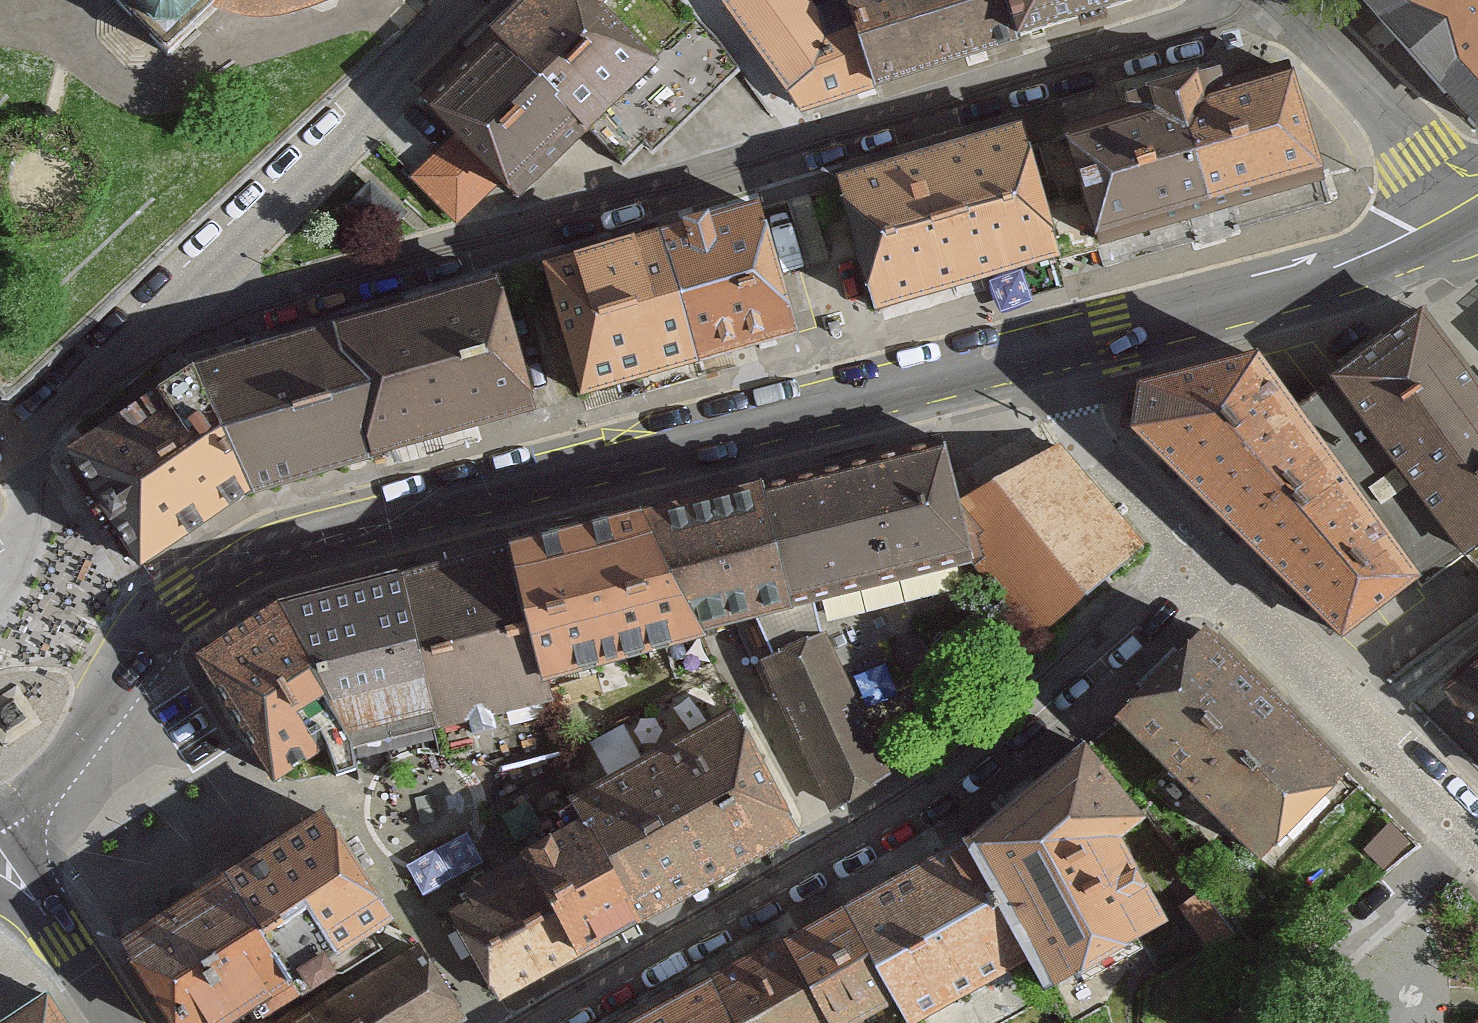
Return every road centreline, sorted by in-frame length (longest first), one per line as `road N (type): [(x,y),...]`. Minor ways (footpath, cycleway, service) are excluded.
road 1 (unclassified): [(1273,3),(540,234),(139,337)]
road 2 (primary): [(0,814),(46,774),(180,599),(247,557),(1008,354)]
road 3 (residential): [(1209,577),(937,801),(556,1022)]
road 4 (primary): [(1008,354),(1342,269),(1474,213)]
road 5 (unclassified): [(474,0),(139,337)]
road 6 (residential): [(1459,827),(1209,577)]
road 7 (unclassified): [(1209,577),(1008,354)]
road 8 (residential): [(1459,827),(1242,1022)]
road 9 (unclassified): [(1474,213),(1273,3)]
road 10 (unclassified): [(139,337),(36,437),(23,512)]
road 11 (secondary): [(0,845),(117,1022)]

